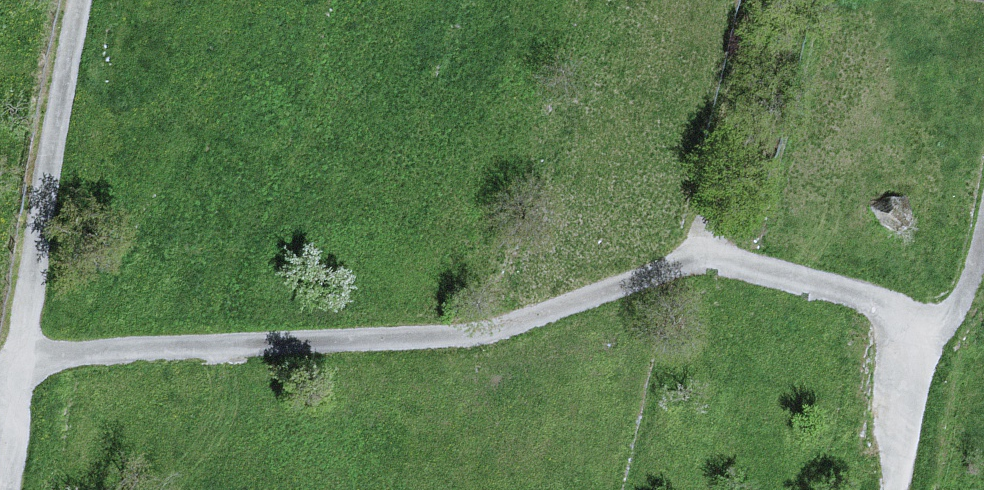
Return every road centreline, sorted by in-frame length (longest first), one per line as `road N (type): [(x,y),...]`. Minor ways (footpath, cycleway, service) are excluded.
road 1 (track): [(901,317),(784,276),(698,261),(478,334),(101,352),(59,357),(0,378)]
road 2 (track): [(5,489),(16,370),(77,0)]
road 3 (track): [(895,489),(906,345),(901,317)]

